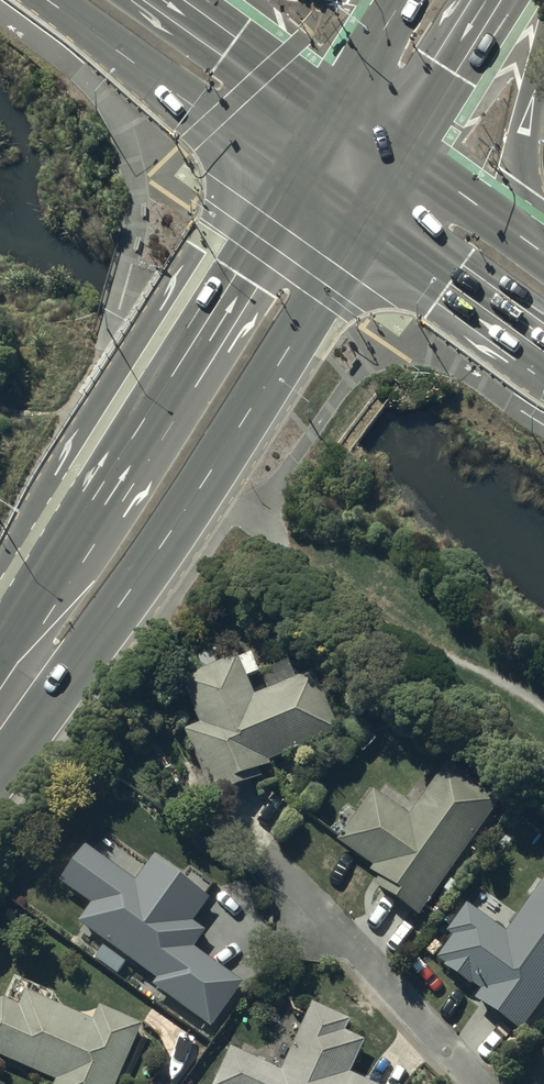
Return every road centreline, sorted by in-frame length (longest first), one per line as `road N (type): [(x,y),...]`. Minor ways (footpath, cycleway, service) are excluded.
road 1 (trunk): [(0,708),(352,171)]
road 2 (secondary): [(115,0),(352,171)]
road 3 (secondary): [(352,171),(543,305)]
road 4 (trunk): [(543,38),(521,183),(543,263)]
road 5 (trunk): [(352,171),(449,0)]

